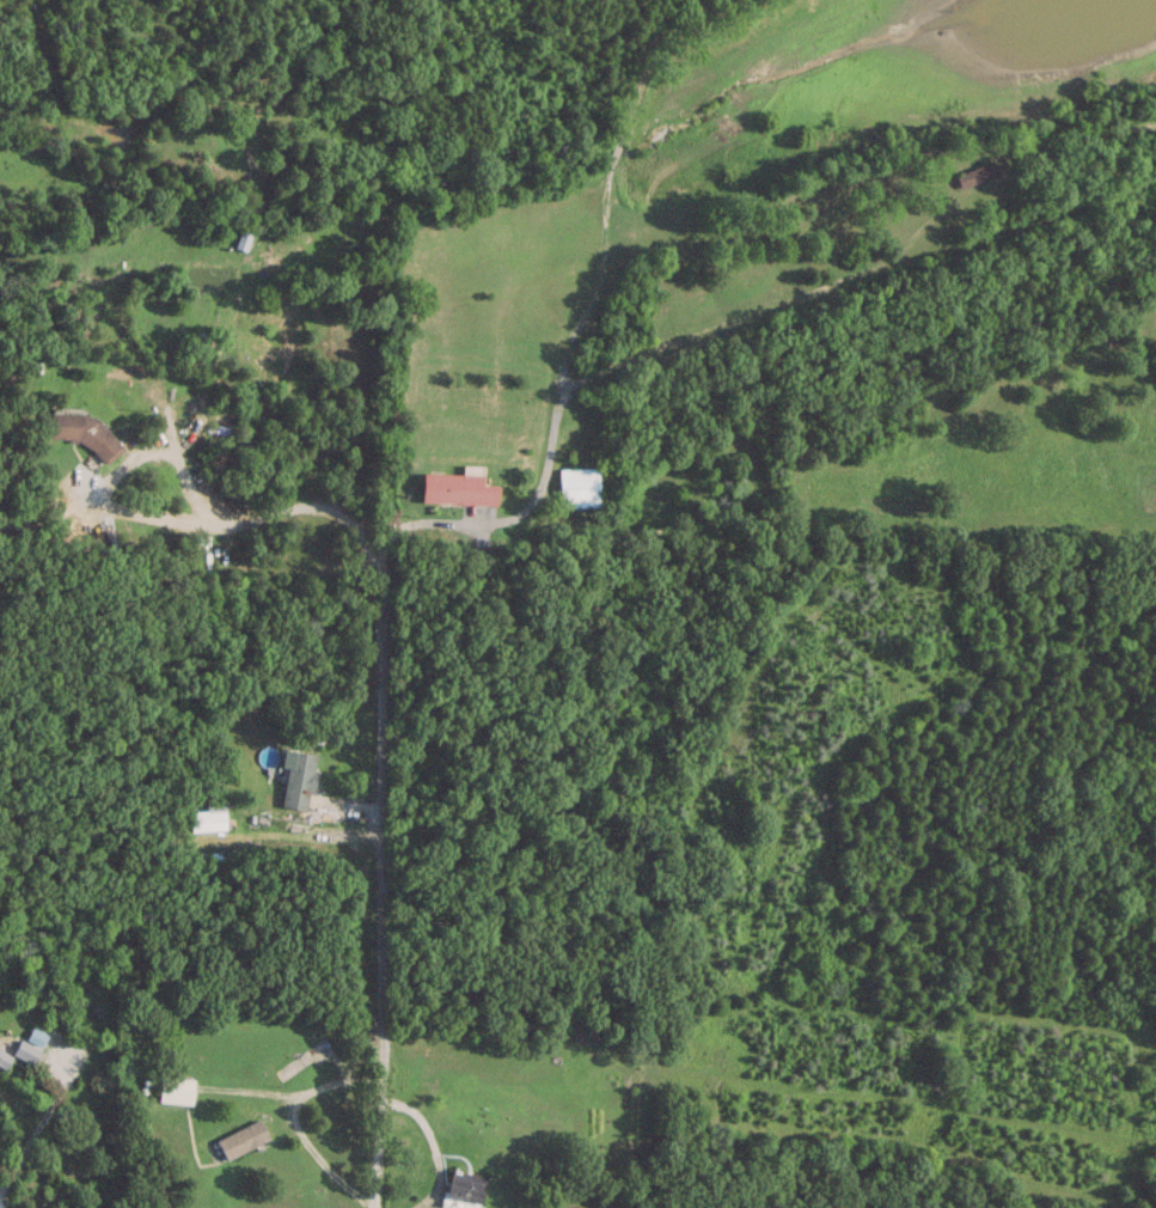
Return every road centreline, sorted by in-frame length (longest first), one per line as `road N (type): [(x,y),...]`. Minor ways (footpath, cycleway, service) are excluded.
road 1 (residential): [(364,1207),(379,529),(556,378),(569,319),(599,283),(606,167),(653,54),(726,0)]
road 2 (residential): [(556,378),(1155,183)]

